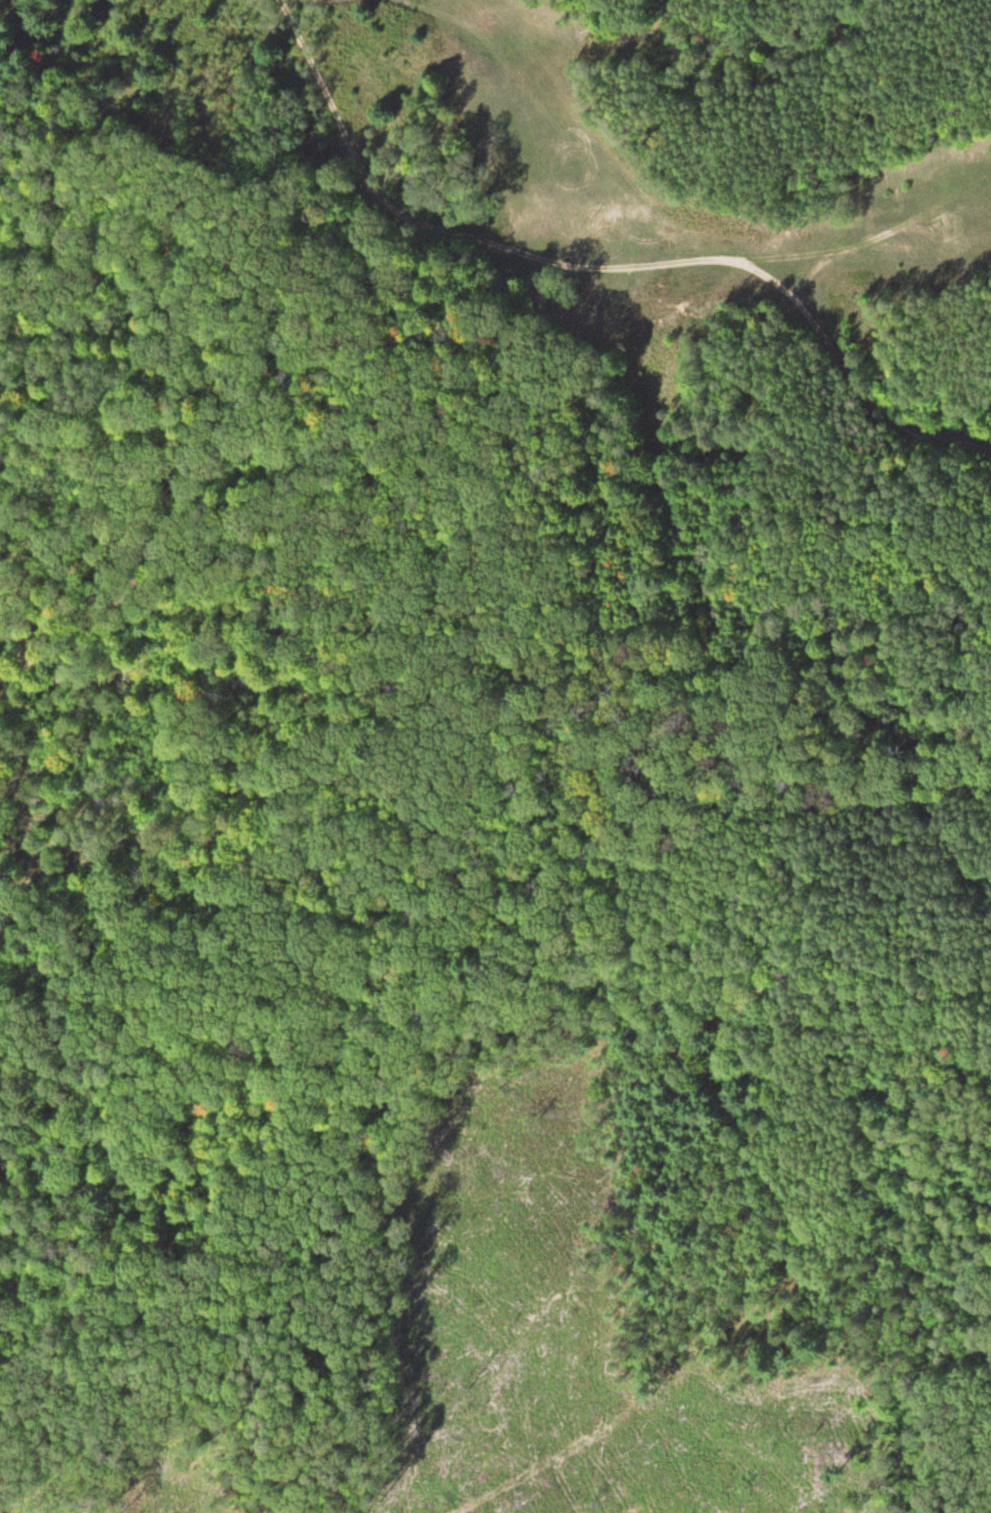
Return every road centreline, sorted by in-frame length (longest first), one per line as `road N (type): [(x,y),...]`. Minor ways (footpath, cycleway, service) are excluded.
road 1 (track): [(990,456),(958,446),(890,446),(791,288),(733,262),(578,267),(394,209),(327,105),(278,0)]

